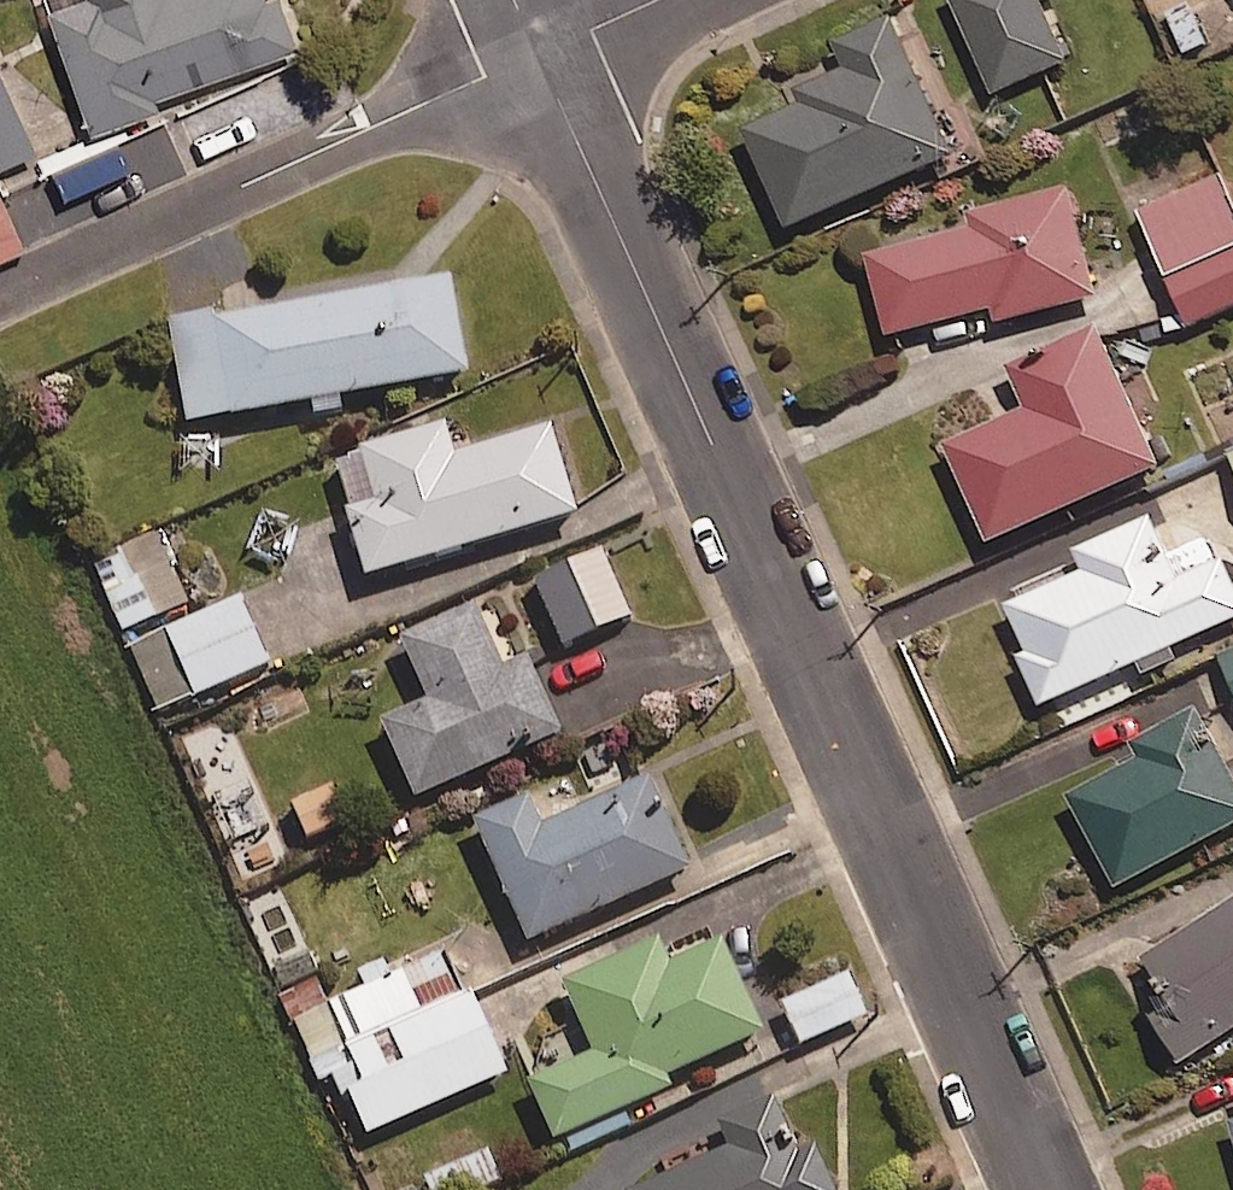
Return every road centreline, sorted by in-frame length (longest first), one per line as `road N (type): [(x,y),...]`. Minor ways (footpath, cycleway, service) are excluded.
road 1 (residential): [(1046,1189),(538,57)]
road 2 (residential): [(0,295),(538,57)]
road 3 (residential): [(538,57),(664,0)]

